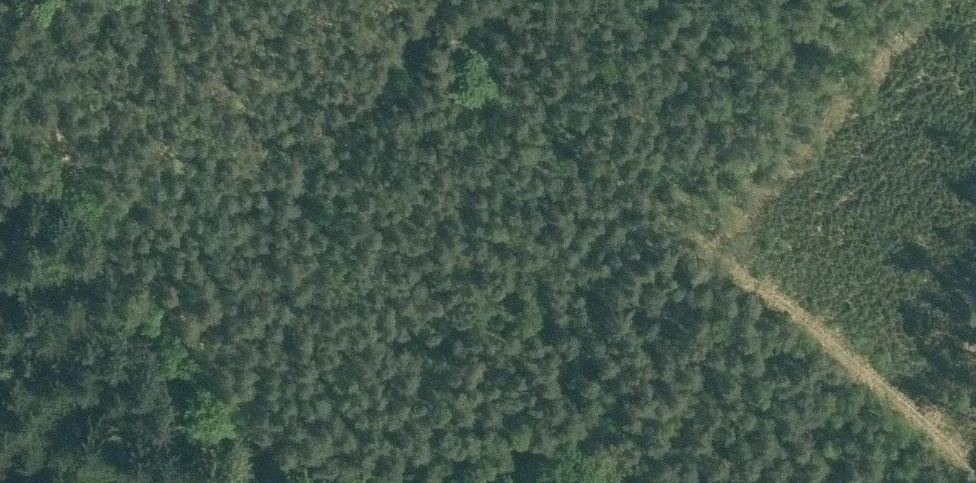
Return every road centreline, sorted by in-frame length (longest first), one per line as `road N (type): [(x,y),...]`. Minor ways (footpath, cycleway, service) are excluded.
road 1 (track): [(415,0),(165,284),(284,449),(383,470),(579,455),(615,482)]
road 2 (track): [(975,464),(429,0)]
road 3 (track): [(81,482),(108,367),(165,284)]

